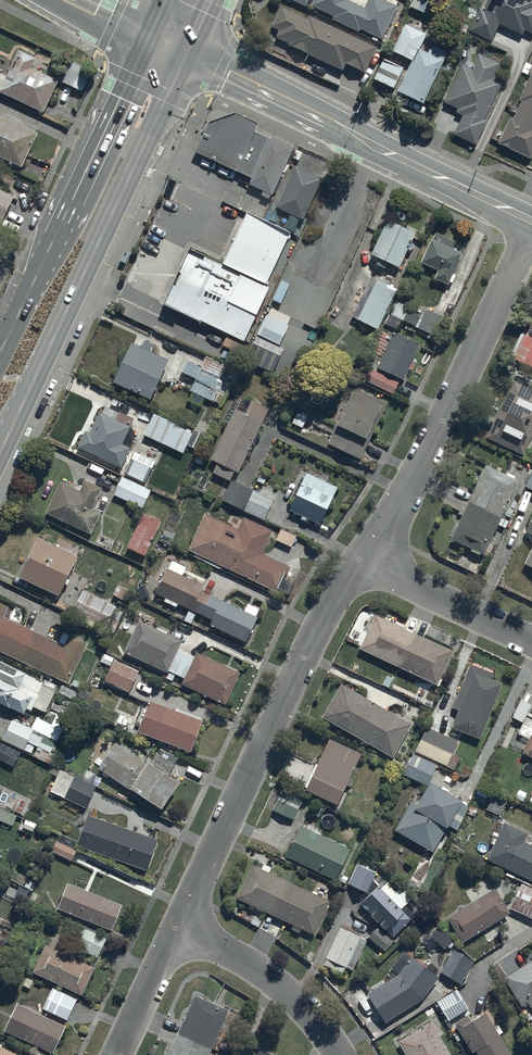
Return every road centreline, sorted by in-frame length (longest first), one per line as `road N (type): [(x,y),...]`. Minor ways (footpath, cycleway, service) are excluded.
road 1 (secondary): [(181,63),(0,453)]
road 2 (residential): [(358,558),(179,924)]
road 3 (residential): [(531,228),(402,500),(358,558)]
road 4 (secondary): [(0,354),(146,47)]
road 5 (tertiary): [(404,159),(333,135),(181,63)]
road 6 (tertiary): [(194,38),(404,159)]
road 7 (residential): [(179,924),(281,982),(338,1054)]
road 8 (residential): [(358,558),(531,641)]
road 9 (residential): [(179,924),(115,1054)]
road 10 (tertiary): [(404,159),(531,221)]

